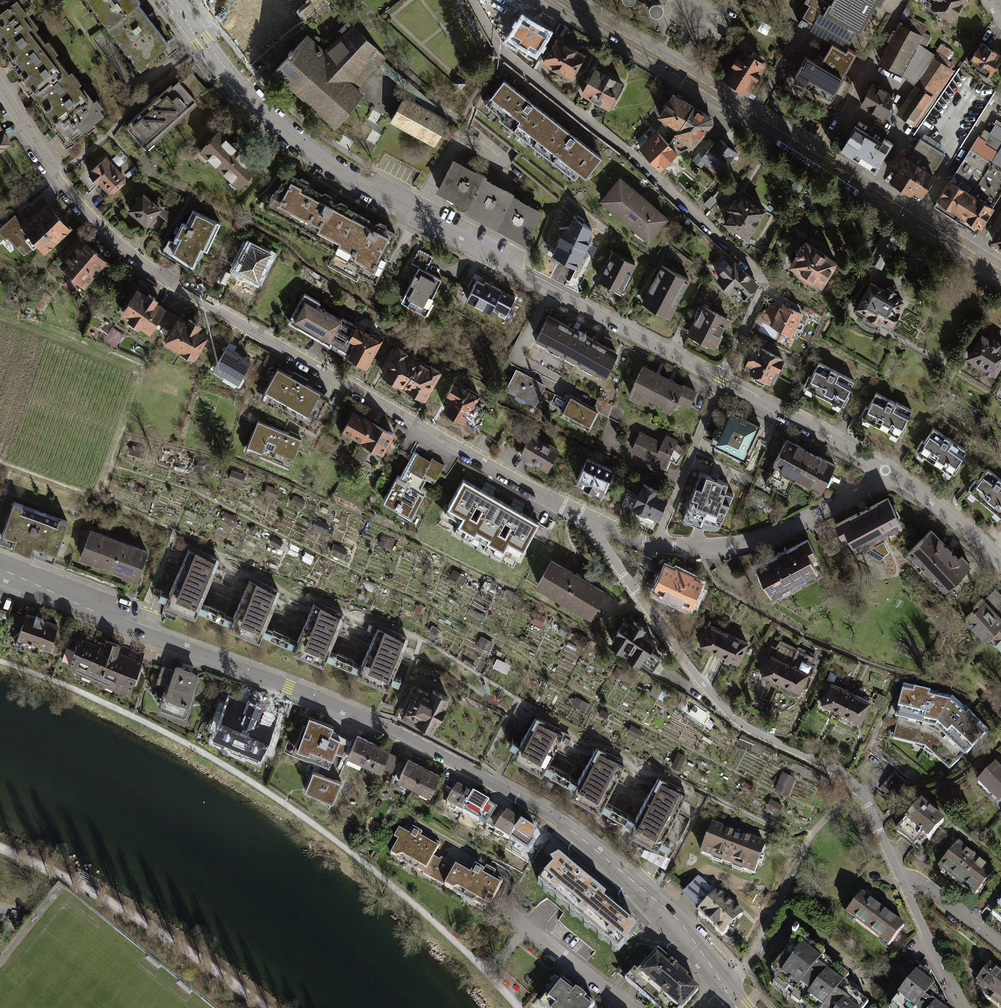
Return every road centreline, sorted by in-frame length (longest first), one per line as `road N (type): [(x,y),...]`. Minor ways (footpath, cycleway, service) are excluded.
road 1 (tertiary): [(0,570),(352,713),(563,825),(678,920),(723,989)]
road 2 (residential): [(592,522),(125,250),(55,177),(0,93)]
road 3 (residential): [(170,0),(258,110),(330,166),(719,380)]
road 4 (residential): [(719,380),(767,278),(503,53),(472,0)]
road 5 (unclassified): [(1000,270),(569,0)]
road 6 (residential): [(902,885),(847,781),(728,715),(596,540),(592,522)]
road 7 (track): [(0,848),(143,922),(264,1007)]
road 8 (residential): [(883,470),(747,542),(654,545)]
road 9 (residential): [(719,380),(883,470)]
road 10 (residential): [(627,1007),(506,912)]
road 11 (residential): [(883,470),(1000,565)]
road 12 (residential): [(654,545),(708,409)]
road 13 (residential): [(964,1007),(902,885)]
road 14 (residential): [(1000,946),(924,886),(902,885)]

